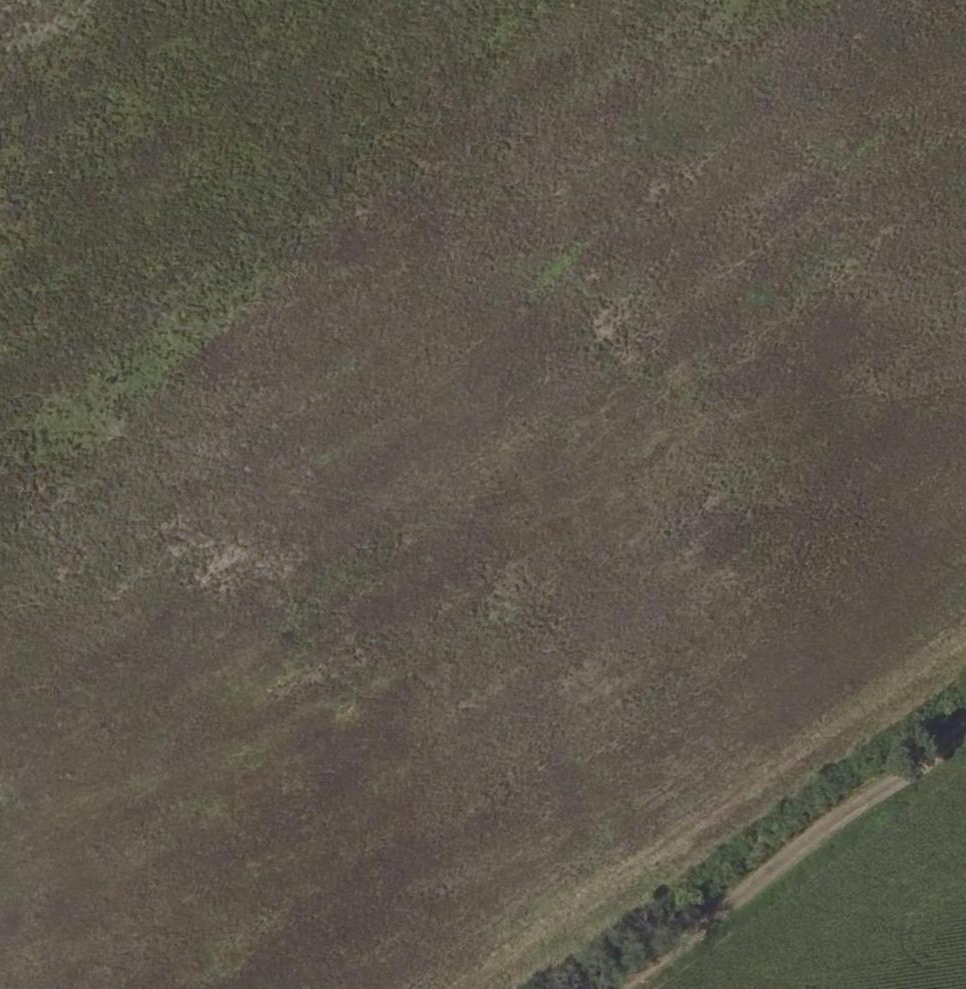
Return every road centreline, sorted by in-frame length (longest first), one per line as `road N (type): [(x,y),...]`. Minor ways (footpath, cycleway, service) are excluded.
road 1 (track): [(601,988),(965,730)]

